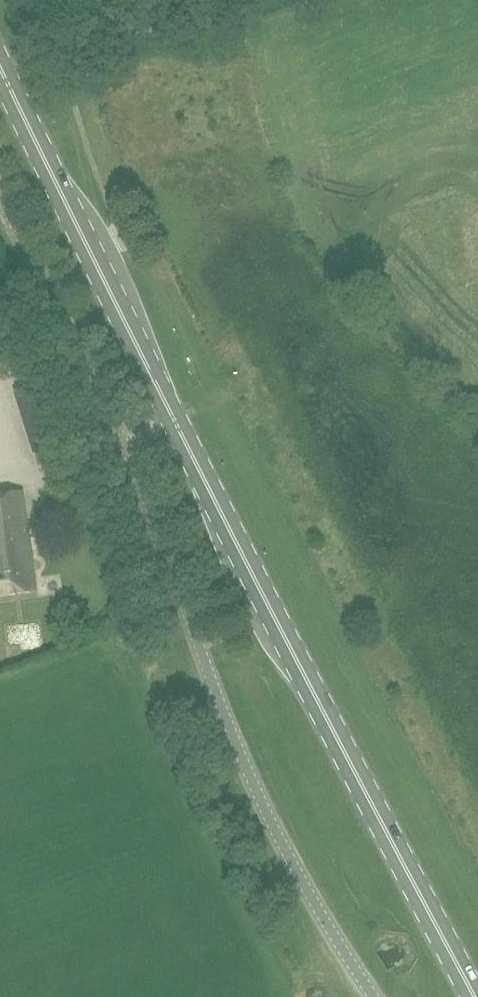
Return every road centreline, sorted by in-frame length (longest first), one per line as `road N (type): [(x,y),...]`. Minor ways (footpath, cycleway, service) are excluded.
road 1 (primary): [(474,996),(175,424)]
road 2 (unclassified): [(375,996),(275,832),(128,449)]
road 3 (primary): [(175,424),(6,85)]
road 4 (unclassified): [(128,449),(0,190)]
road 5 (unclassified): [(6,85),(237,0)]

